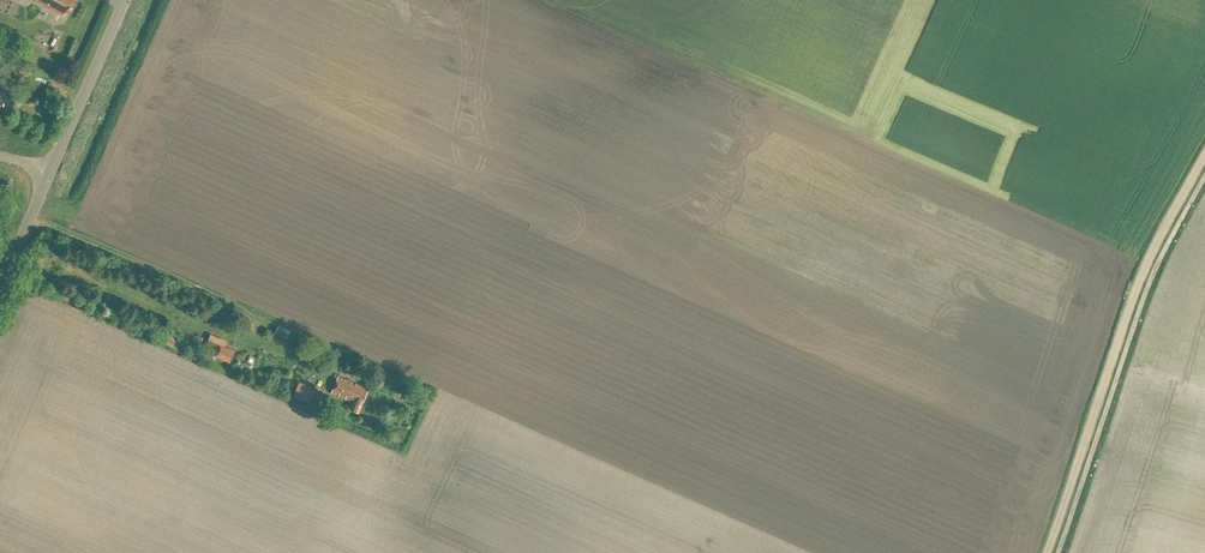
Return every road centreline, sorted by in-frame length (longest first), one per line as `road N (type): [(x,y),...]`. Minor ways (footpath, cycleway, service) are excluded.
road 1 (track): [(1049,552),(1140,282),(1204,154)]
road 2 (track): [(29,220),(257,317)]
road 3 (unclassified): [(52,166),(124,0)]
road 4 (unclassified): [(0,287),(52,166)]

